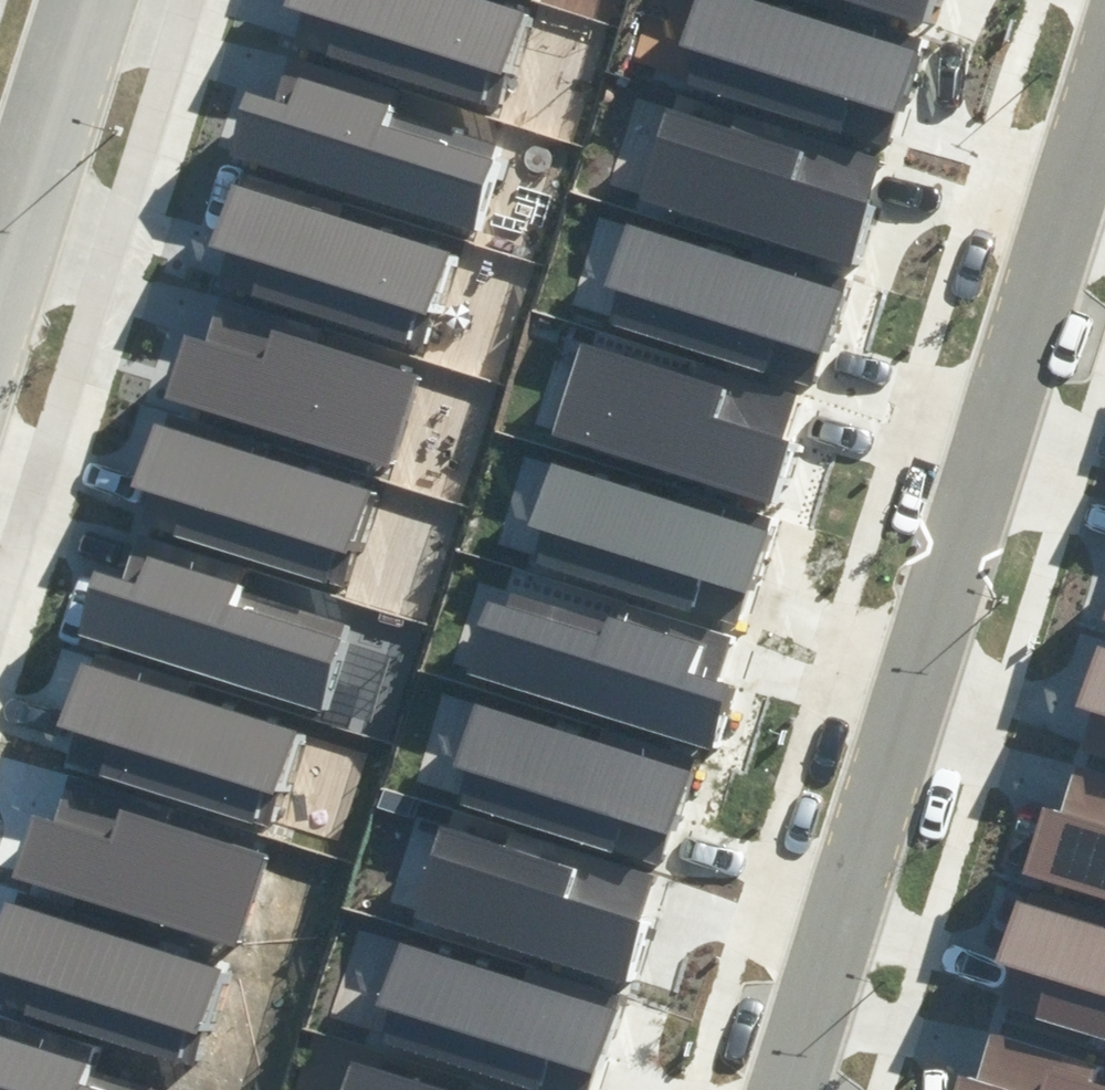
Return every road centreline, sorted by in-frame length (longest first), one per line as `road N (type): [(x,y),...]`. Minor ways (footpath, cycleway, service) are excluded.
road 1 (residential): [(782,1089),(1104,82)]
road 2 (tertiary): [(0,317),(103,0)]

